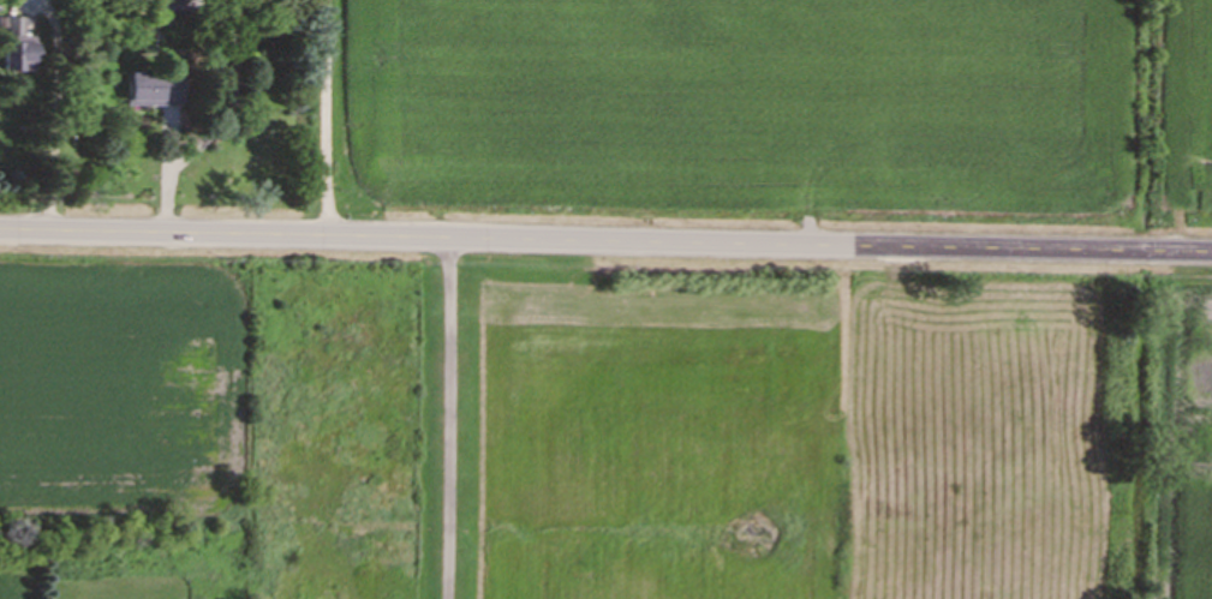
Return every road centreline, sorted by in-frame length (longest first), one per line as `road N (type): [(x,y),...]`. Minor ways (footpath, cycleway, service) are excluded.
road 1 (tertiary): [(0,239),(1211,261)]

